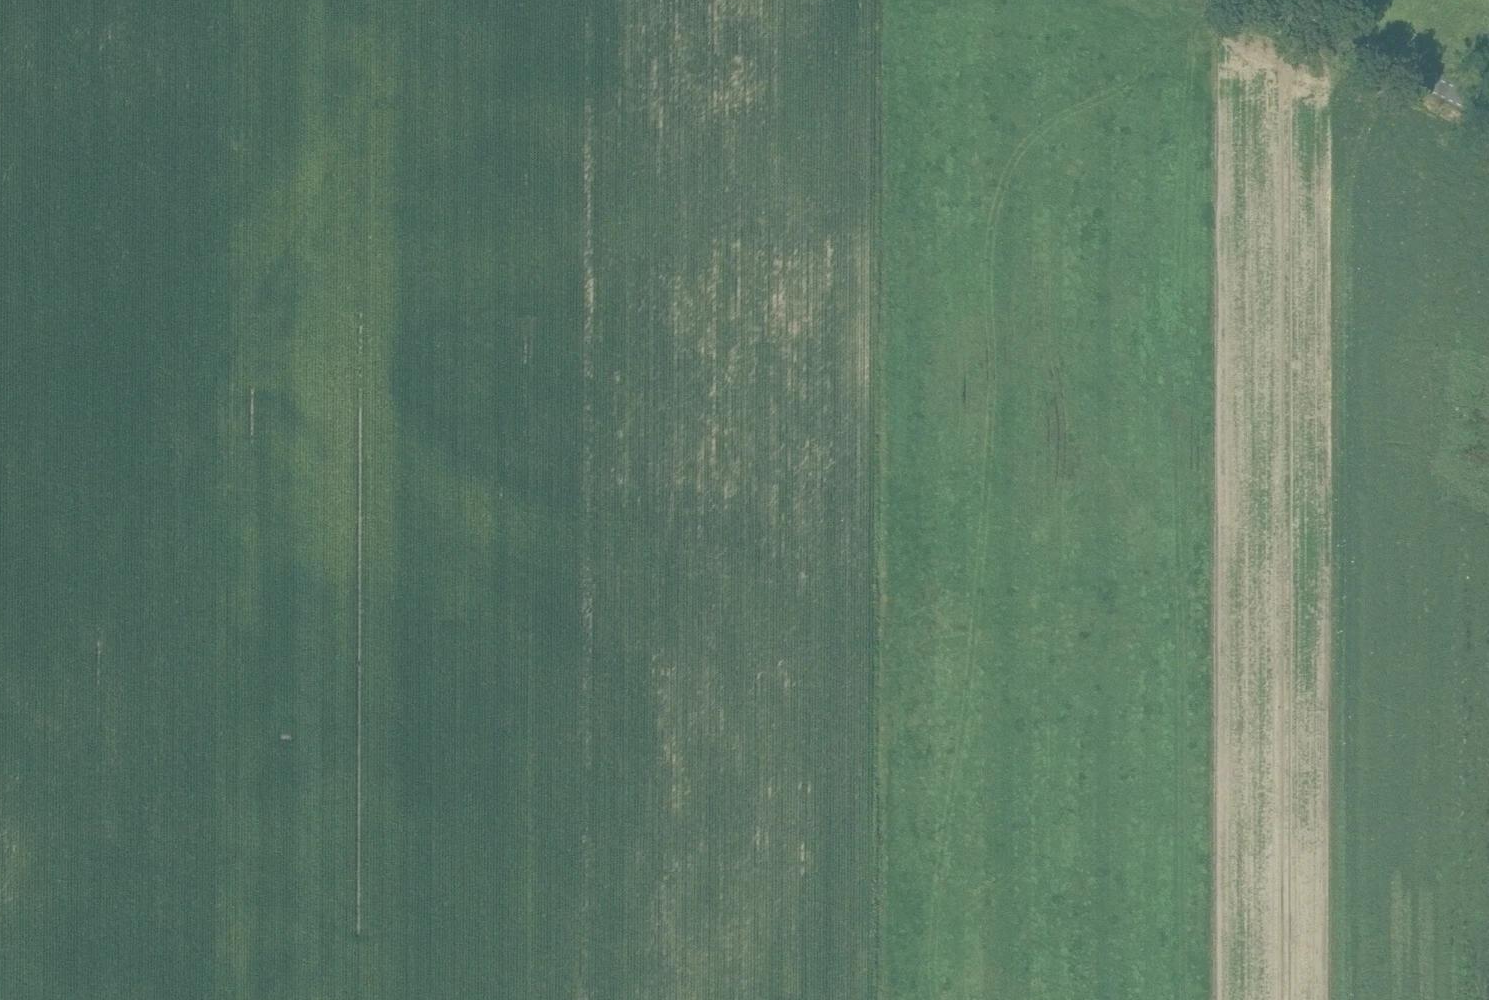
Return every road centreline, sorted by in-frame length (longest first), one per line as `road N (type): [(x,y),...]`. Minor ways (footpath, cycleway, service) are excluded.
road 1 (secondary): [(1488,110),(1256,0)]

